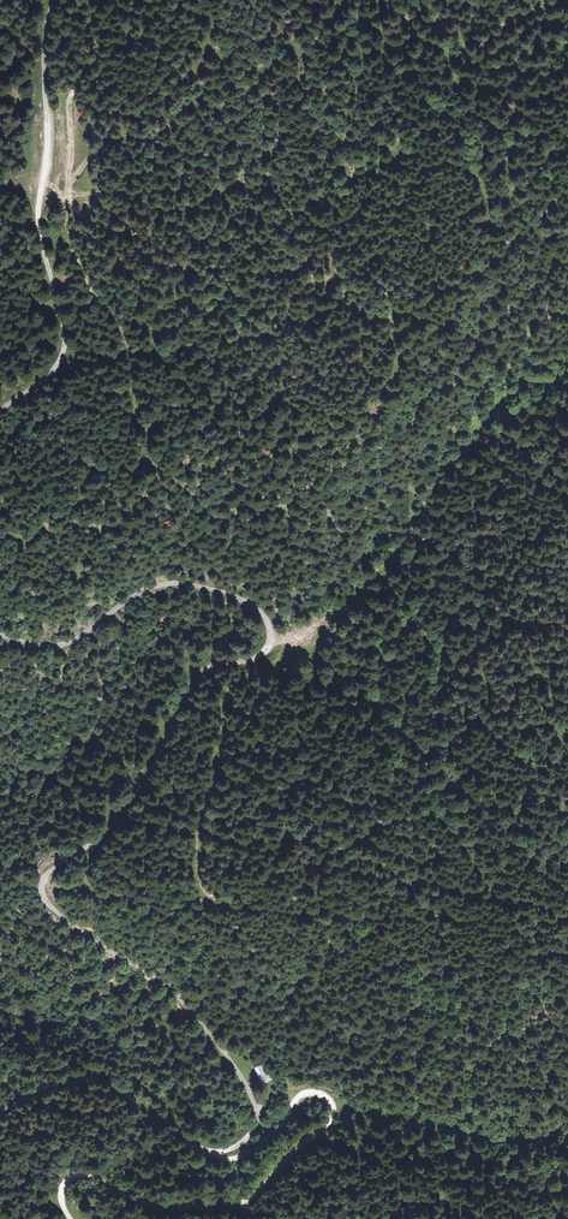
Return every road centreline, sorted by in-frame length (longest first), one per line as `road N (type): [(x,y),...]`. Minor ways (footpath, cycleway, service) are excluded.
road 1 (unclassified): [(0,637),(68,645),(138,594),(167,584),(241,599),(262,612),(270,633),(261,655),(197,680),(132,801),(46,875),(42,888),(53,911),(168,985),(246,1086),(257,1111),(251,1134),(231,1149),(206,1150),(96,1081),(48,1088),(0,1114)]
road 2 (track): [(214,1152),(234,1160),(254,1151),(302,1096),(332,1103),(326,1127),(244,1204),(152,1205),(79,1175),(64,1188),(71,1218)]
road 3 (unclassified): [(57,0),(48,32),(39,222),(66,343),(54,369),(0,415)]
road 4 (track): [(567,376),(532,378),(496,410),(428,495),(402,564),(334,615),(266,648)]

